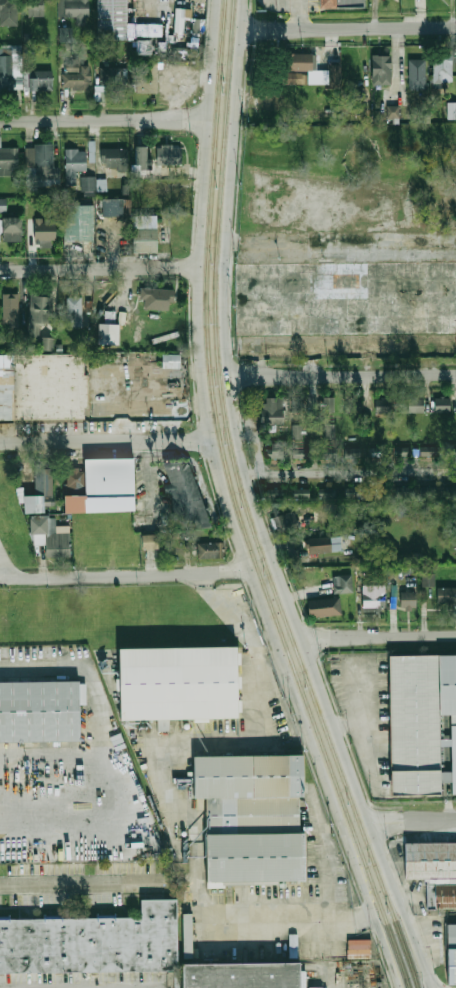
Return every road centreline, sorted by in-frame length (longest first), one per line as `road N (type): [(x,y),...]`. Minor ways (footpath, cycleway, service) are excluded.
road 1 (secondary): [(428,987),(274,568),(230,416),(221,267),(241,0)]
road 2 (secondary): [(215,0),(198,268),(204,417),(247,571),(397,987)]
road 3 (residential): [(0,579),(247,571)]
road 4 (residential): [(225,377),(455,375)]
road 5 (residential): [(240,29),(455,27)]
road 6 (residential): [(0,445),(209,441)]
road 7 (residential): [(0,122),(207,120)]
road 8 (residential): [(0,272),(198,268)]
road 9 (residential): [(0,883),(157,882)]
road 10 (residential): [(299,637),(455,636)]

